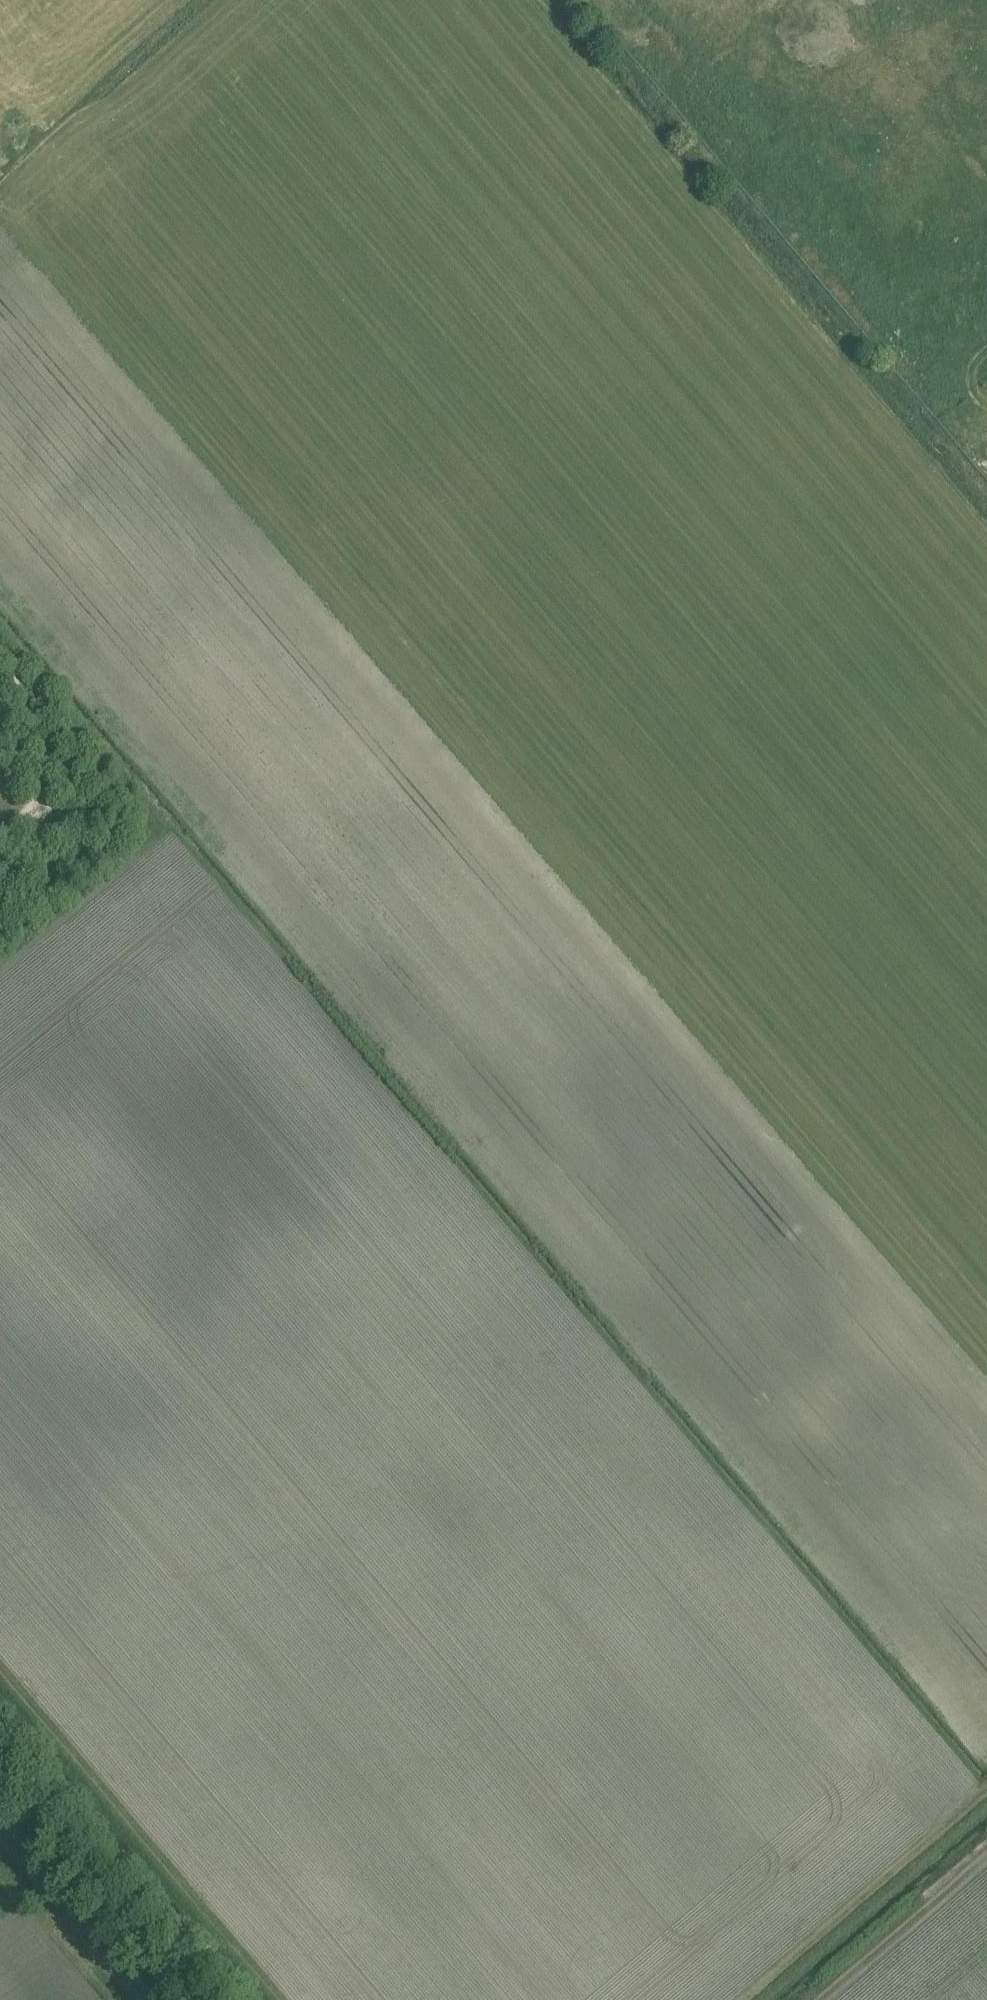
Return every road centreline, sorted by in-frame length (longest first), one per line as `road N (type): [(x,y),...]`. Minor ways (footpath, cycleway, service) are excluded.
road 1 (tertiary): [(187,1999),(0,1778)]

